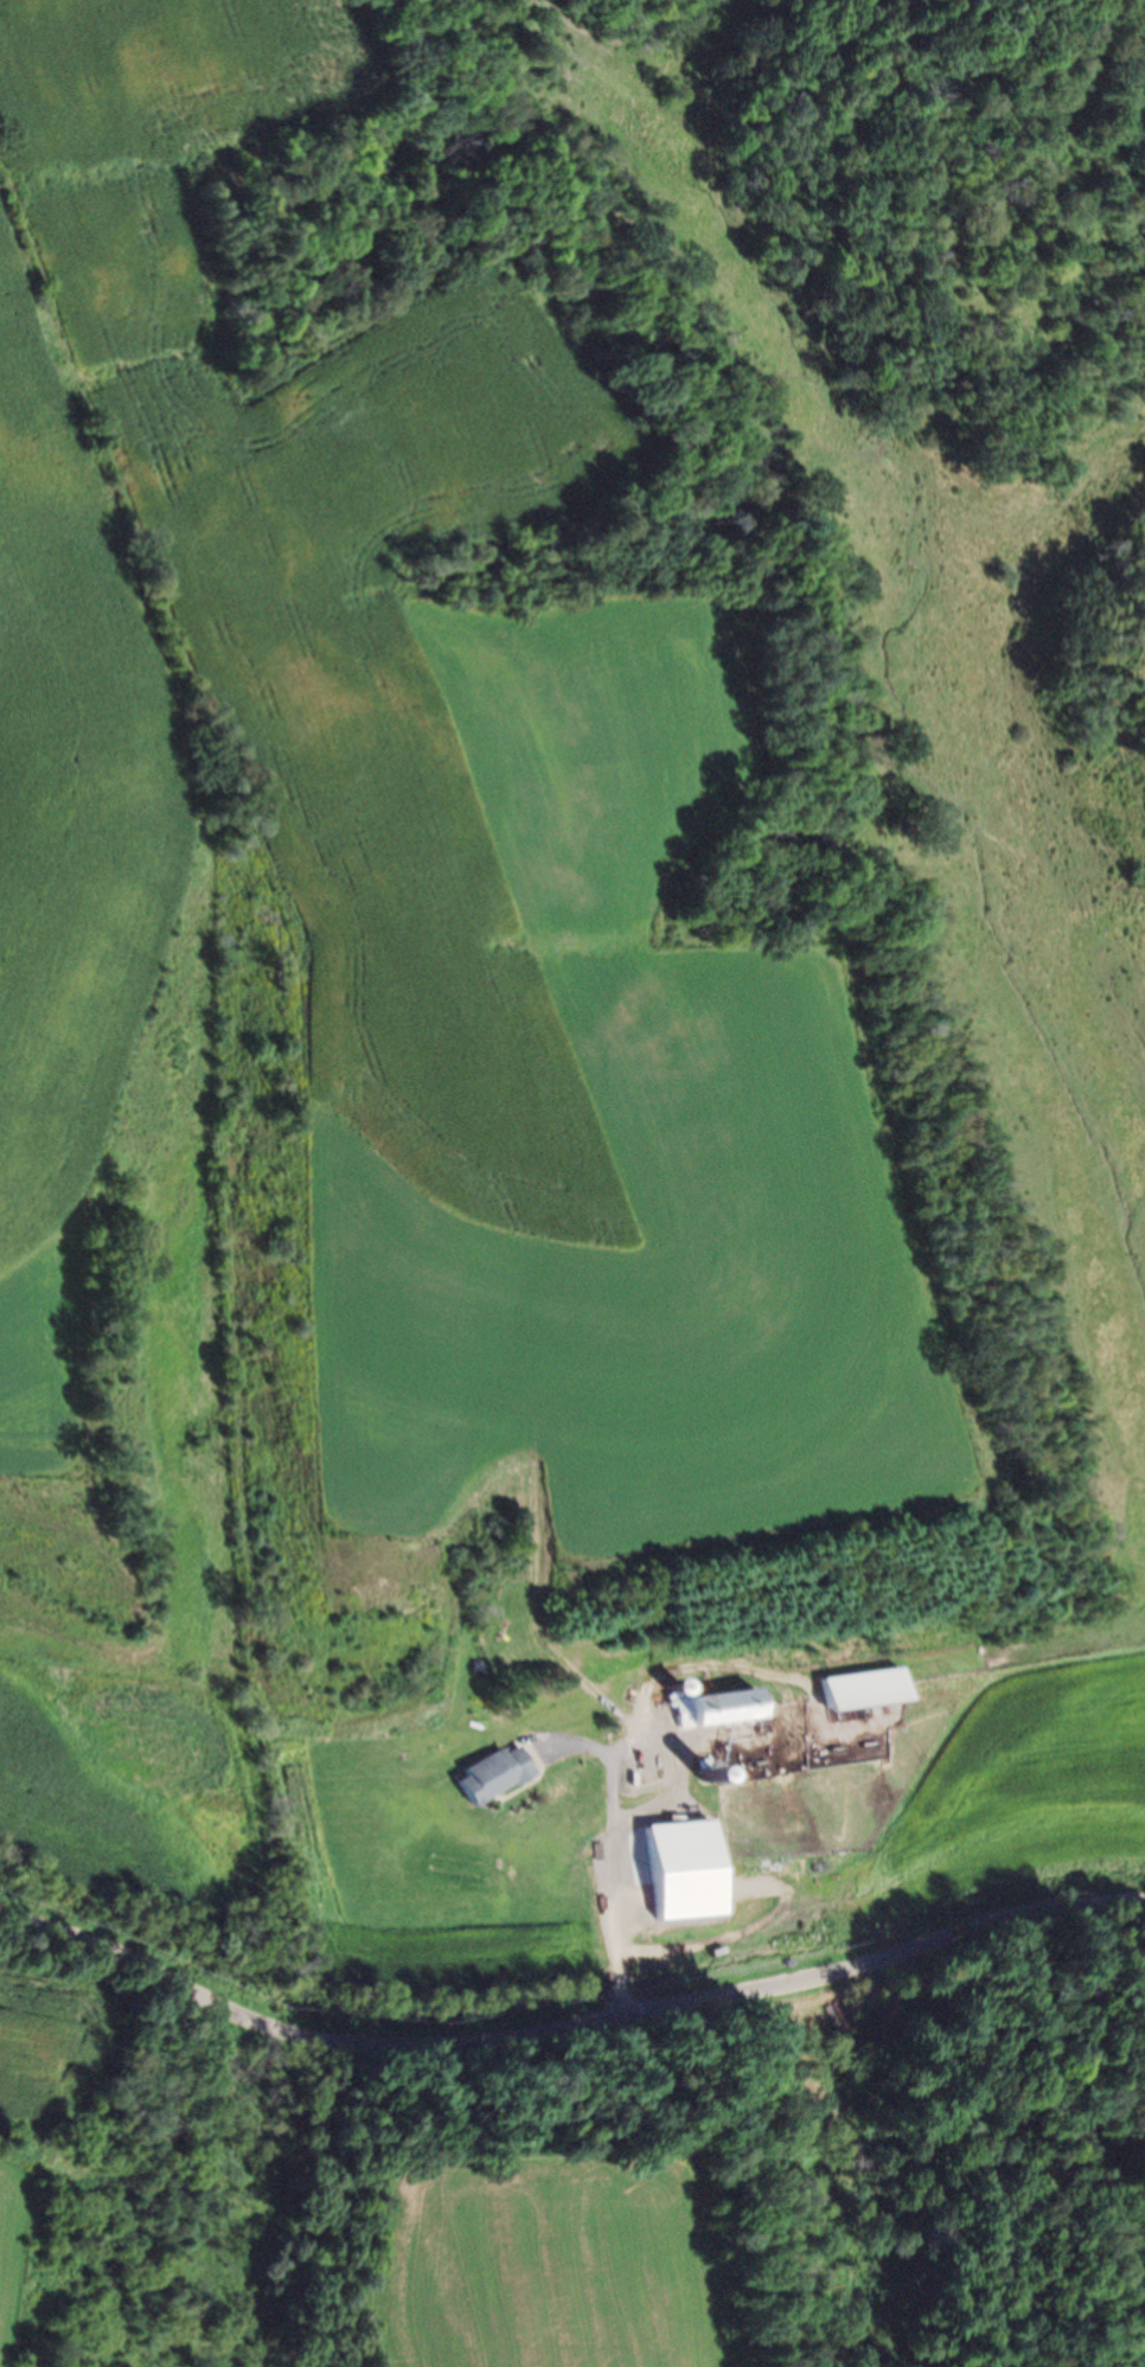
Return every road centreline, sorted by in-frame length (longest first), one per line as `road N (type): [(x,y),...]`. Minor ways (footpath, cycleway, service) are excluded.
road 1 (residential): [(0,1913),(128,1960),(279,2030),(352,2046),(447,2047),(804,1979),(987,1926),(1083,1907),(1144,1906)]

